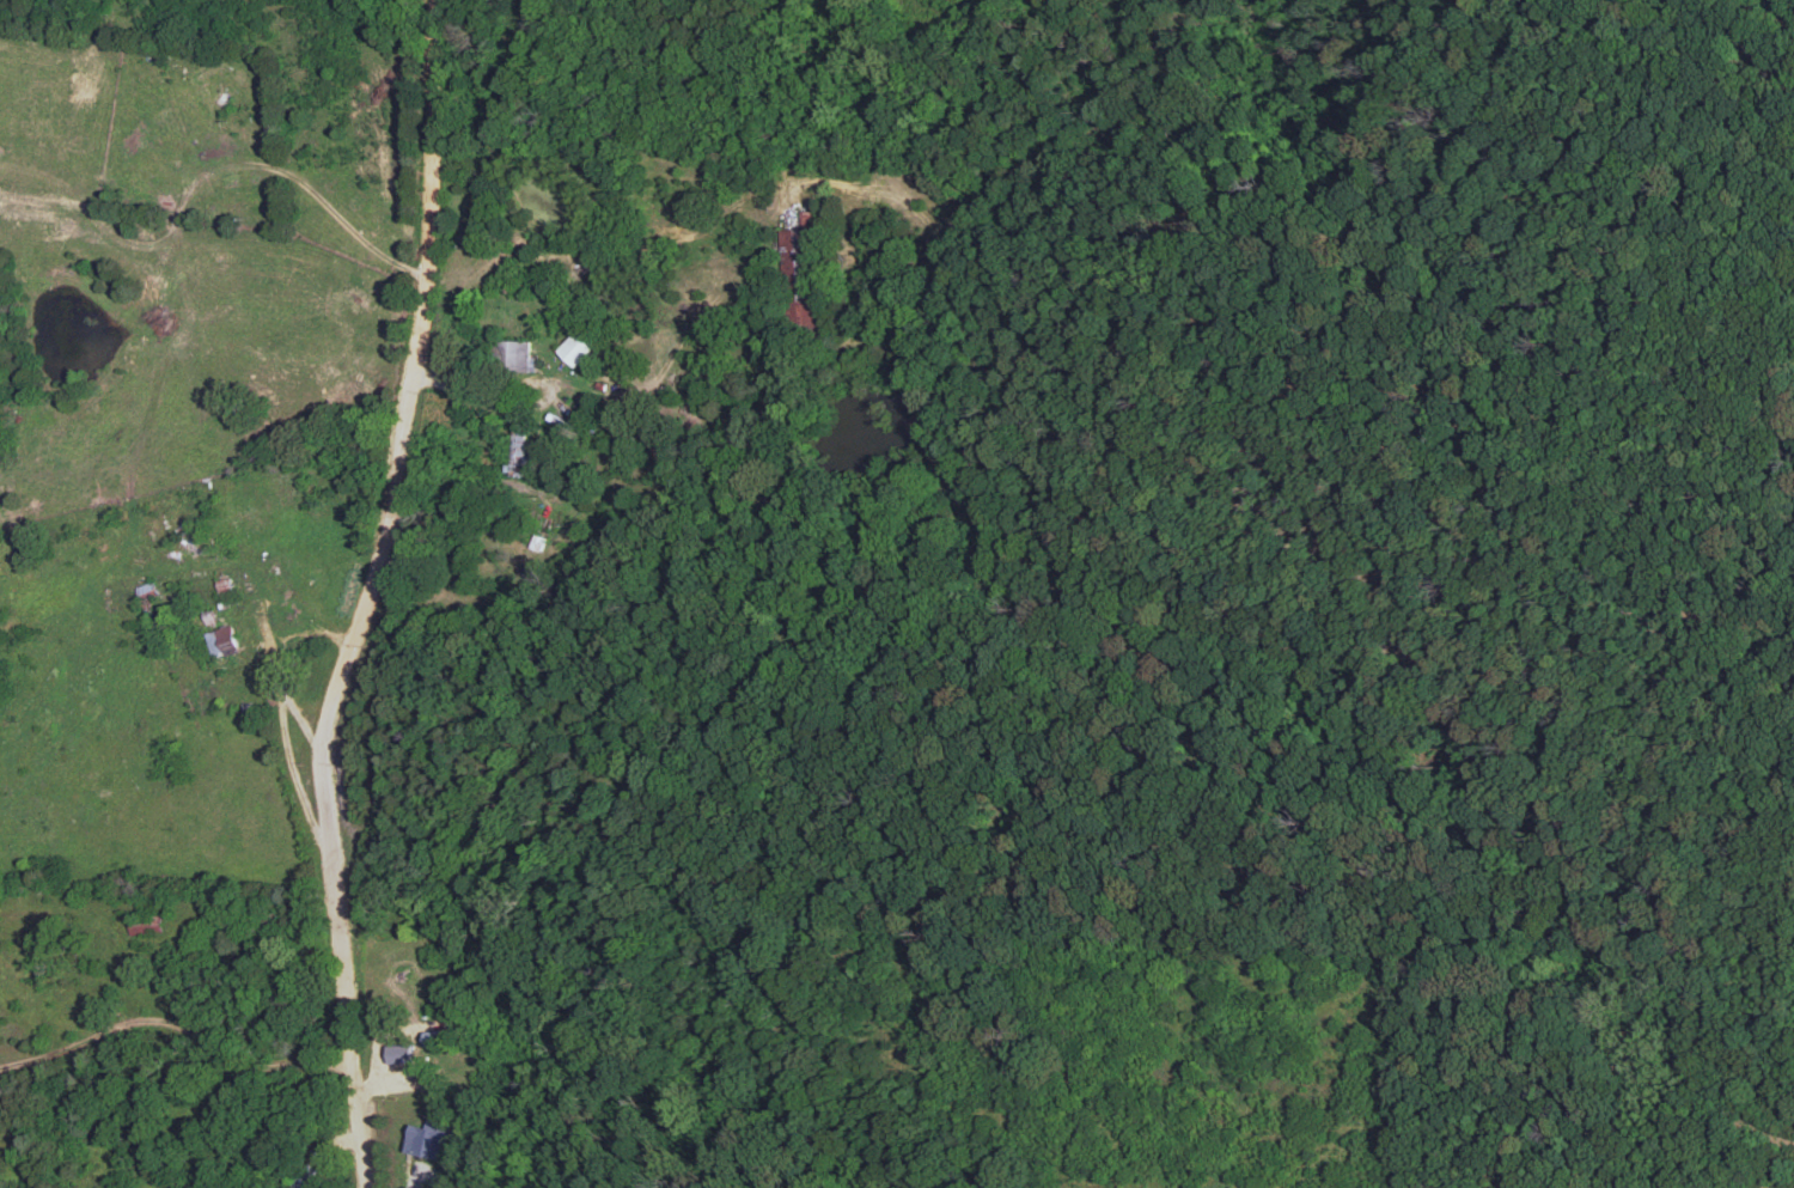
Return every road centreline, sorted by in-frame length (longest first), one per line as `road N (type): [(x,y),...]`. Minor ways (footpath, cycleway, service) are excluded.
road 1 (residential): [(392,1187),(370,1043),(338,930),(322,809),(322,733),(376,569),(410,377),(428,218),(431,0)]
road 2 (residential): [(370,1043),(268,1031),(154,986),(85,916),(0,902)]

